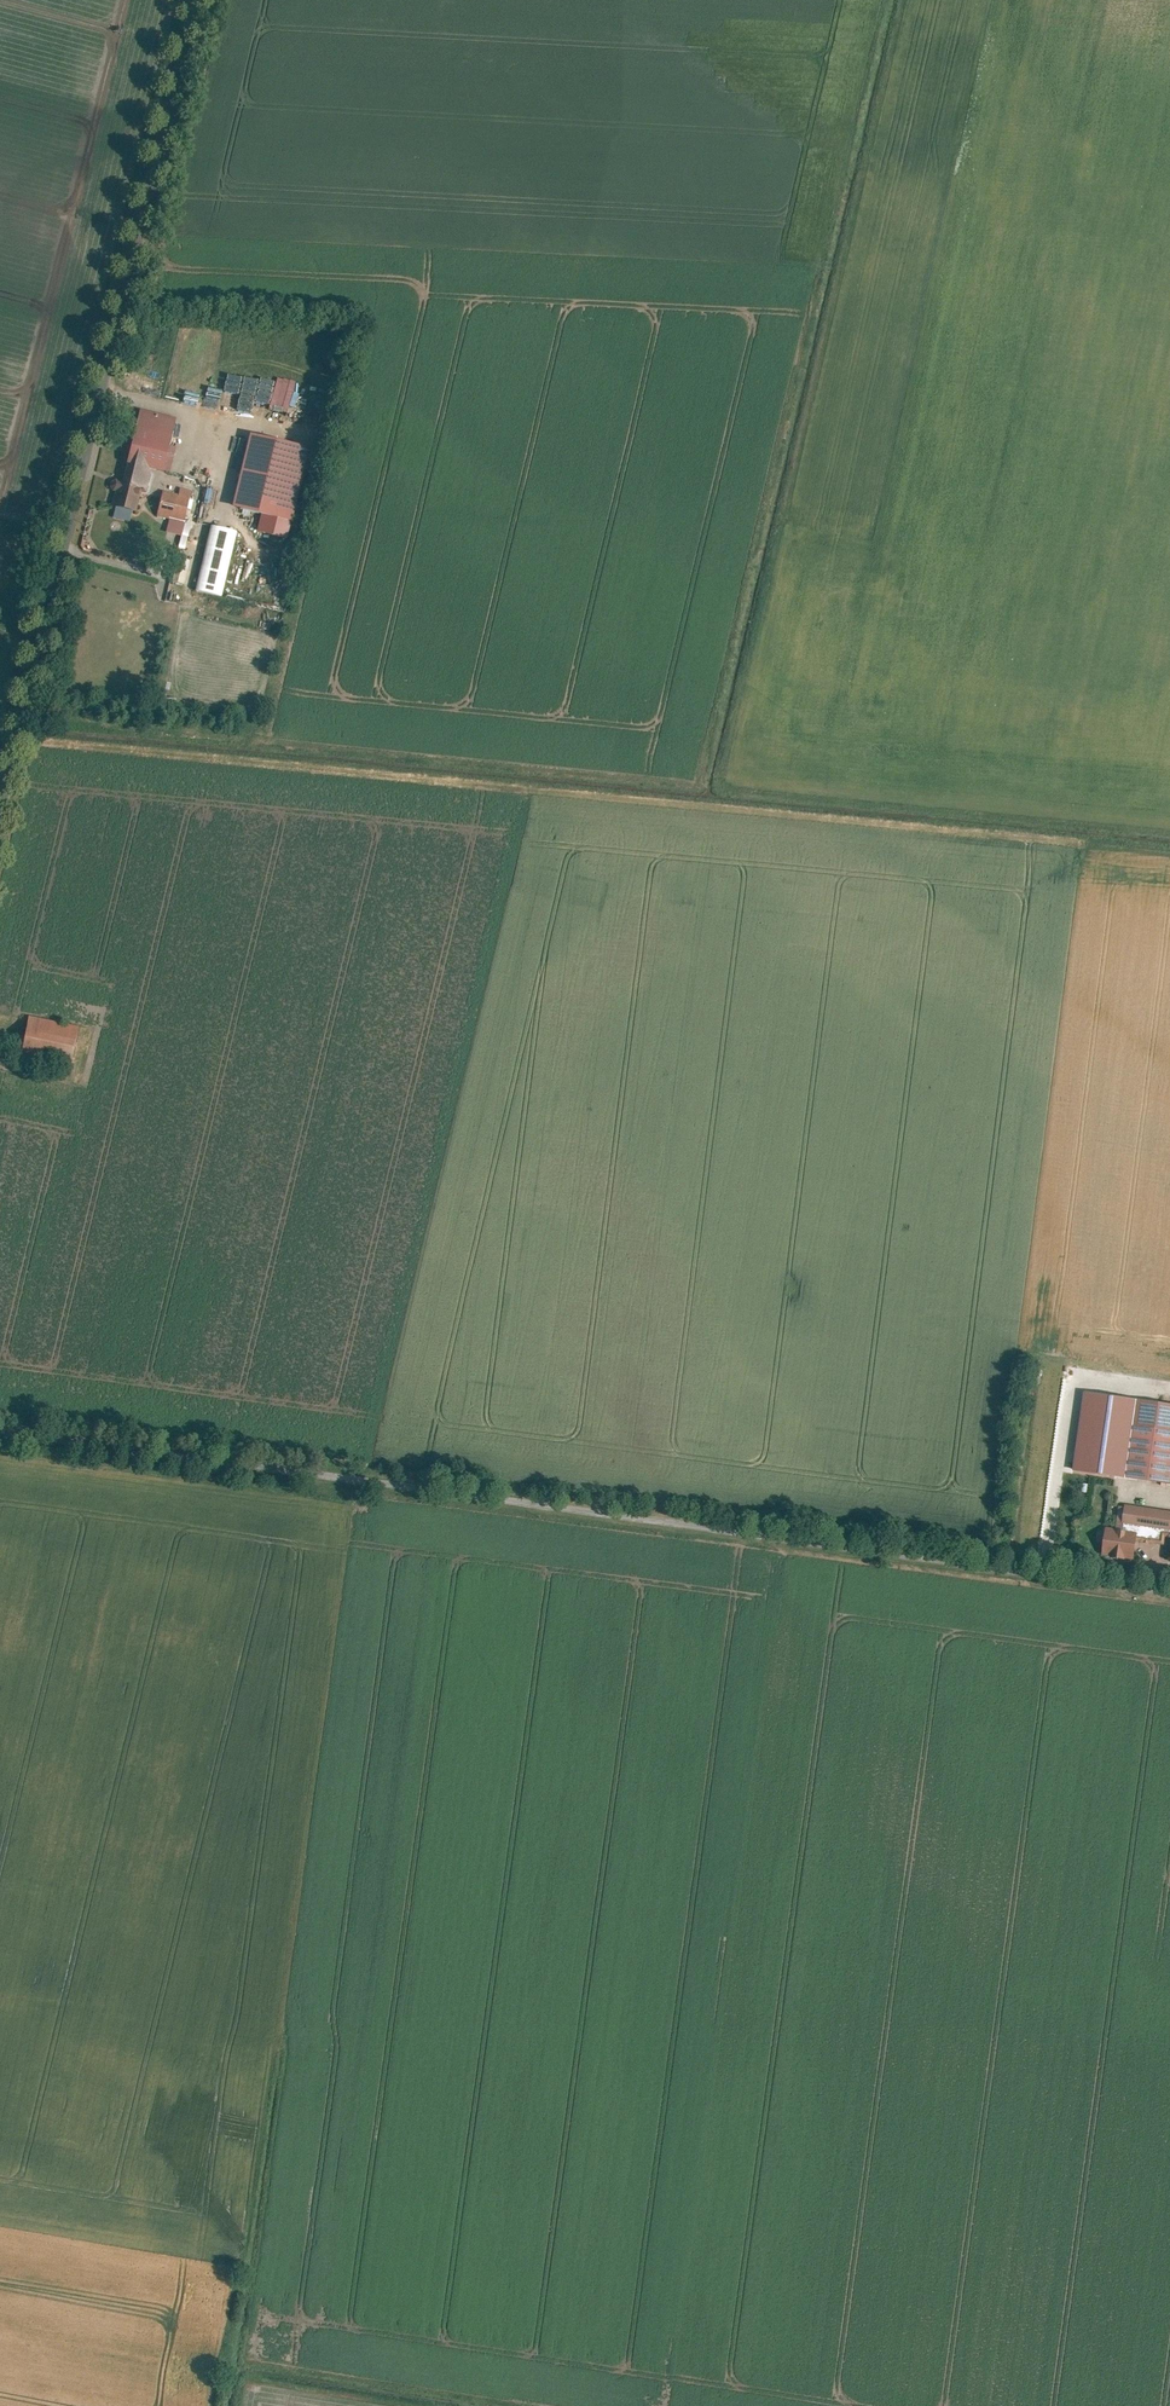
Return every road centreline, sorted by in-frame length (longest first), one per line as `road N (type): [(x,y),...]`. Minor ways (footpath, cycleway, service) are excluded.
road 1 (unclassified): [(1169,1588),(0,1424)]
road 2 (unclassified): [(196,0),(0,794)]

